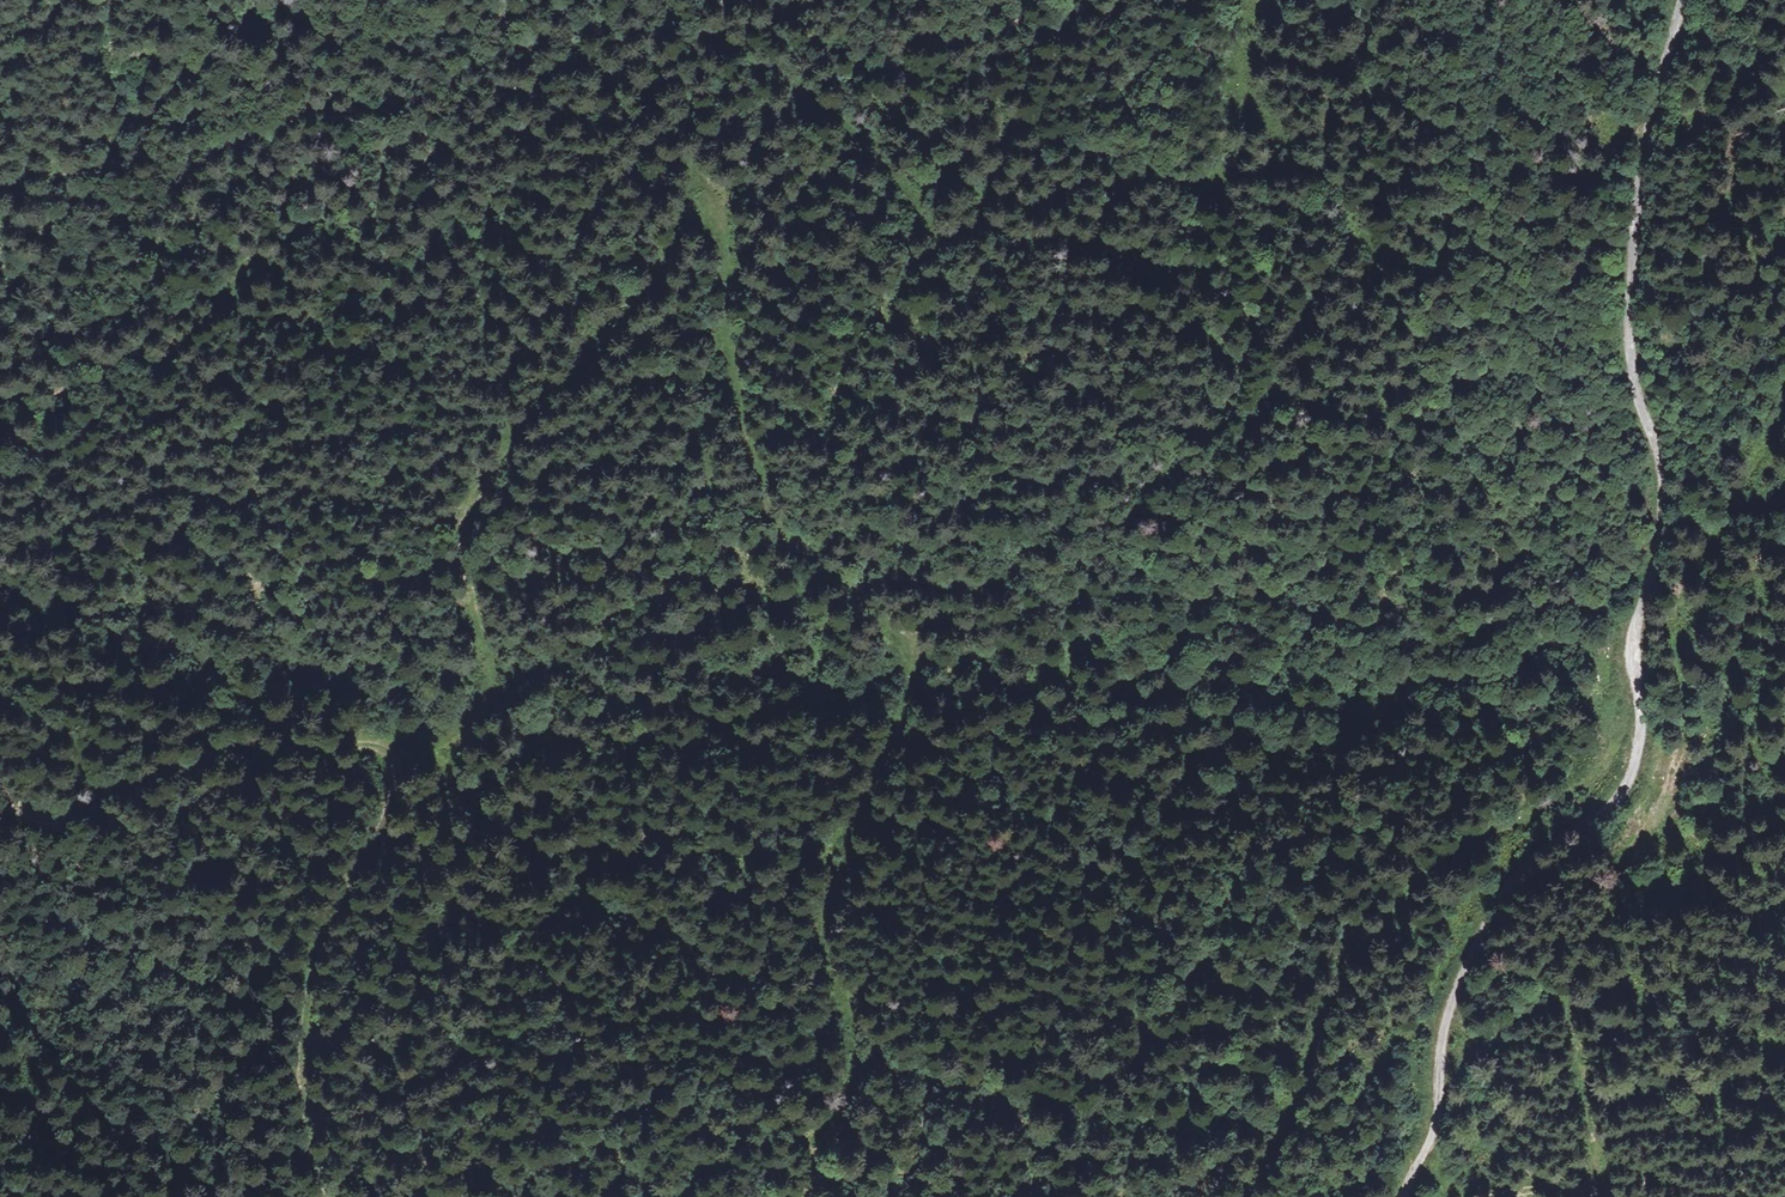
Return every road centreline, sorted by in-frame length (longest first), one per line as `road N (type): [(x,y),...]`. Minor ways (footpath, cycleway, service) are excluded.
road 1 (unclassified): [(1685,0),(1643,158),(1629,297),(1662,514),(1634,647),(1643,707),(1637,754),(1622,788),(1526,864),(1491,905),(1446,1014),(1432,1136),(1403,1196)]
road 2 (track): [(370,743),(287,749),(186,771),(46,832),(21,817),(0,781)]

